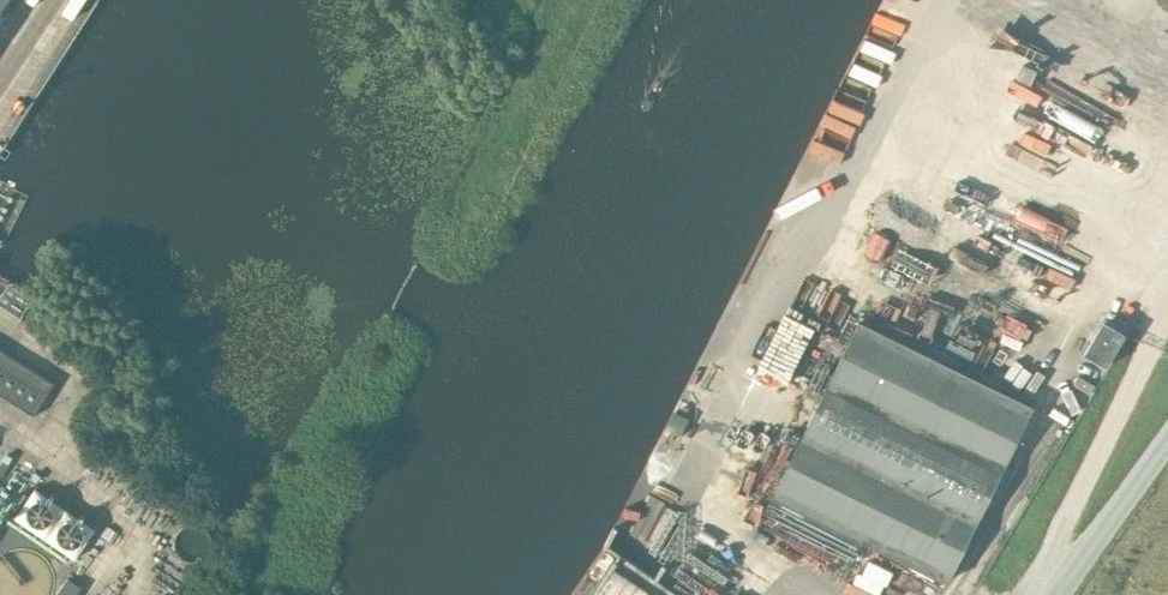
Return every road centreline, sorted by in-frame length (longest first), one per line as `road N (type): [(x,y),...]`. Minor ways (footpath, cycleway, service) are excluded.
road 1 (unclassified): [(1054,594),(1167,436)]

